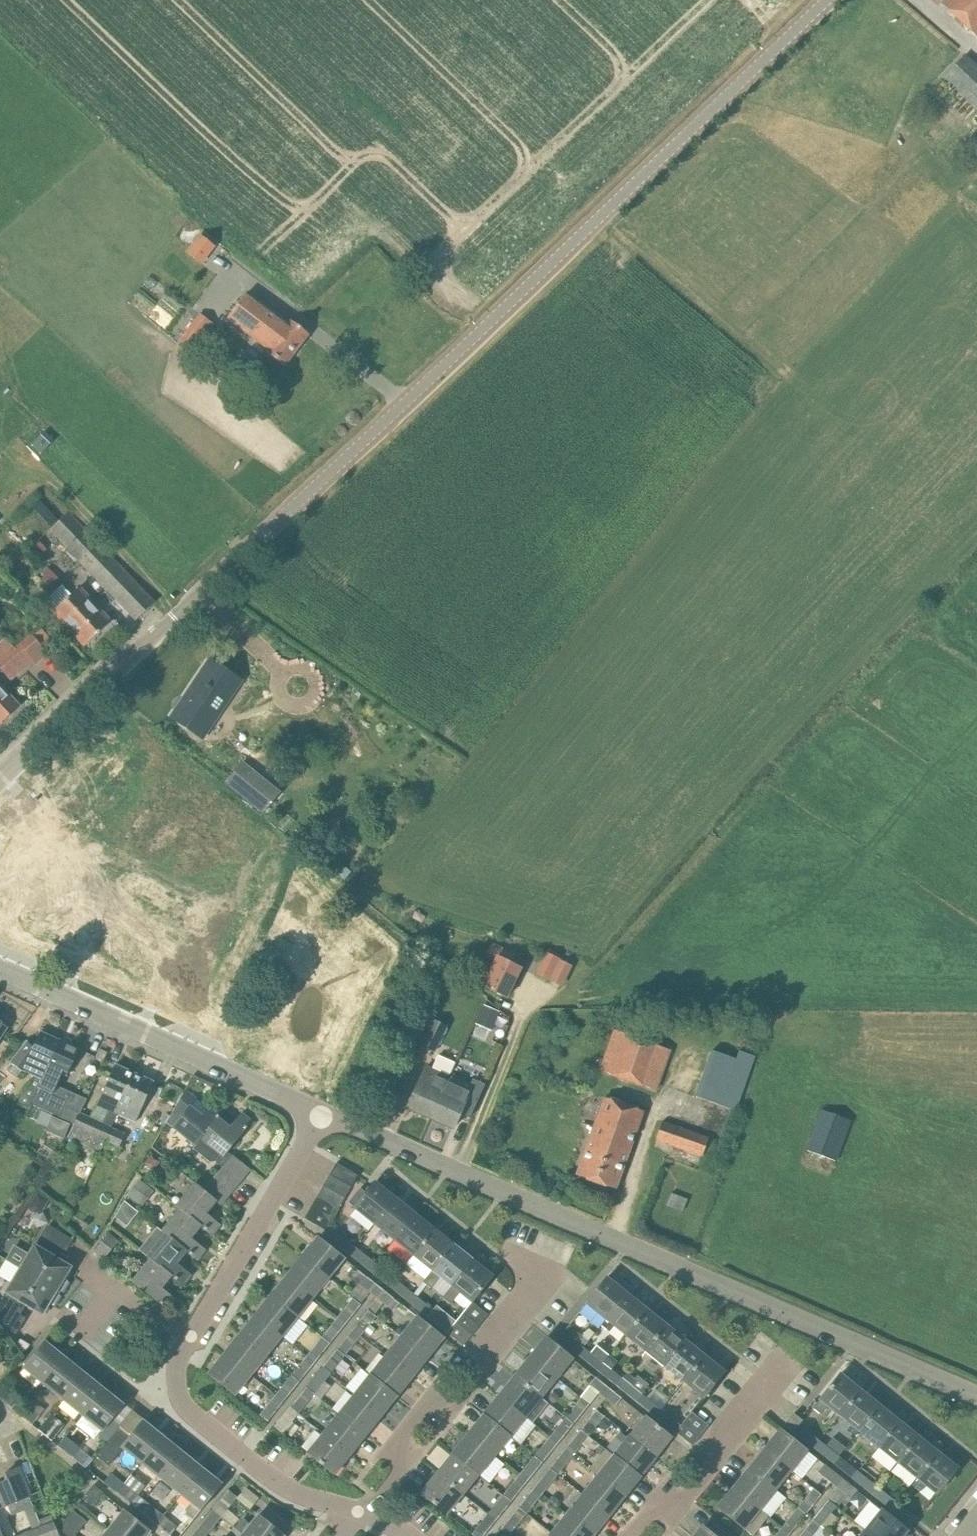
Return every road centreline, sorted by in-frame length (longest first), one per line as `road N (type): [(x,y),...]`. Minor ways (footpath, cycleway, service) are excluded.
road 1 (unclassified): [(0,781),(830,0)]
road 2 (unclassified): [(976,1399),(322,1112)]
road 3 (unclassified): [(322,1112),(0,968)]
road 4 (residential): [(362,1511),(552,1266)]
road 5 (residential): [(362,1511),(300,1494),(185,1410),(173,1372),(190,1336)]
road 6 (residential): [(190,1336),(322,1112)]
road 7 (residential): [(642,1535),(773,1370)]

